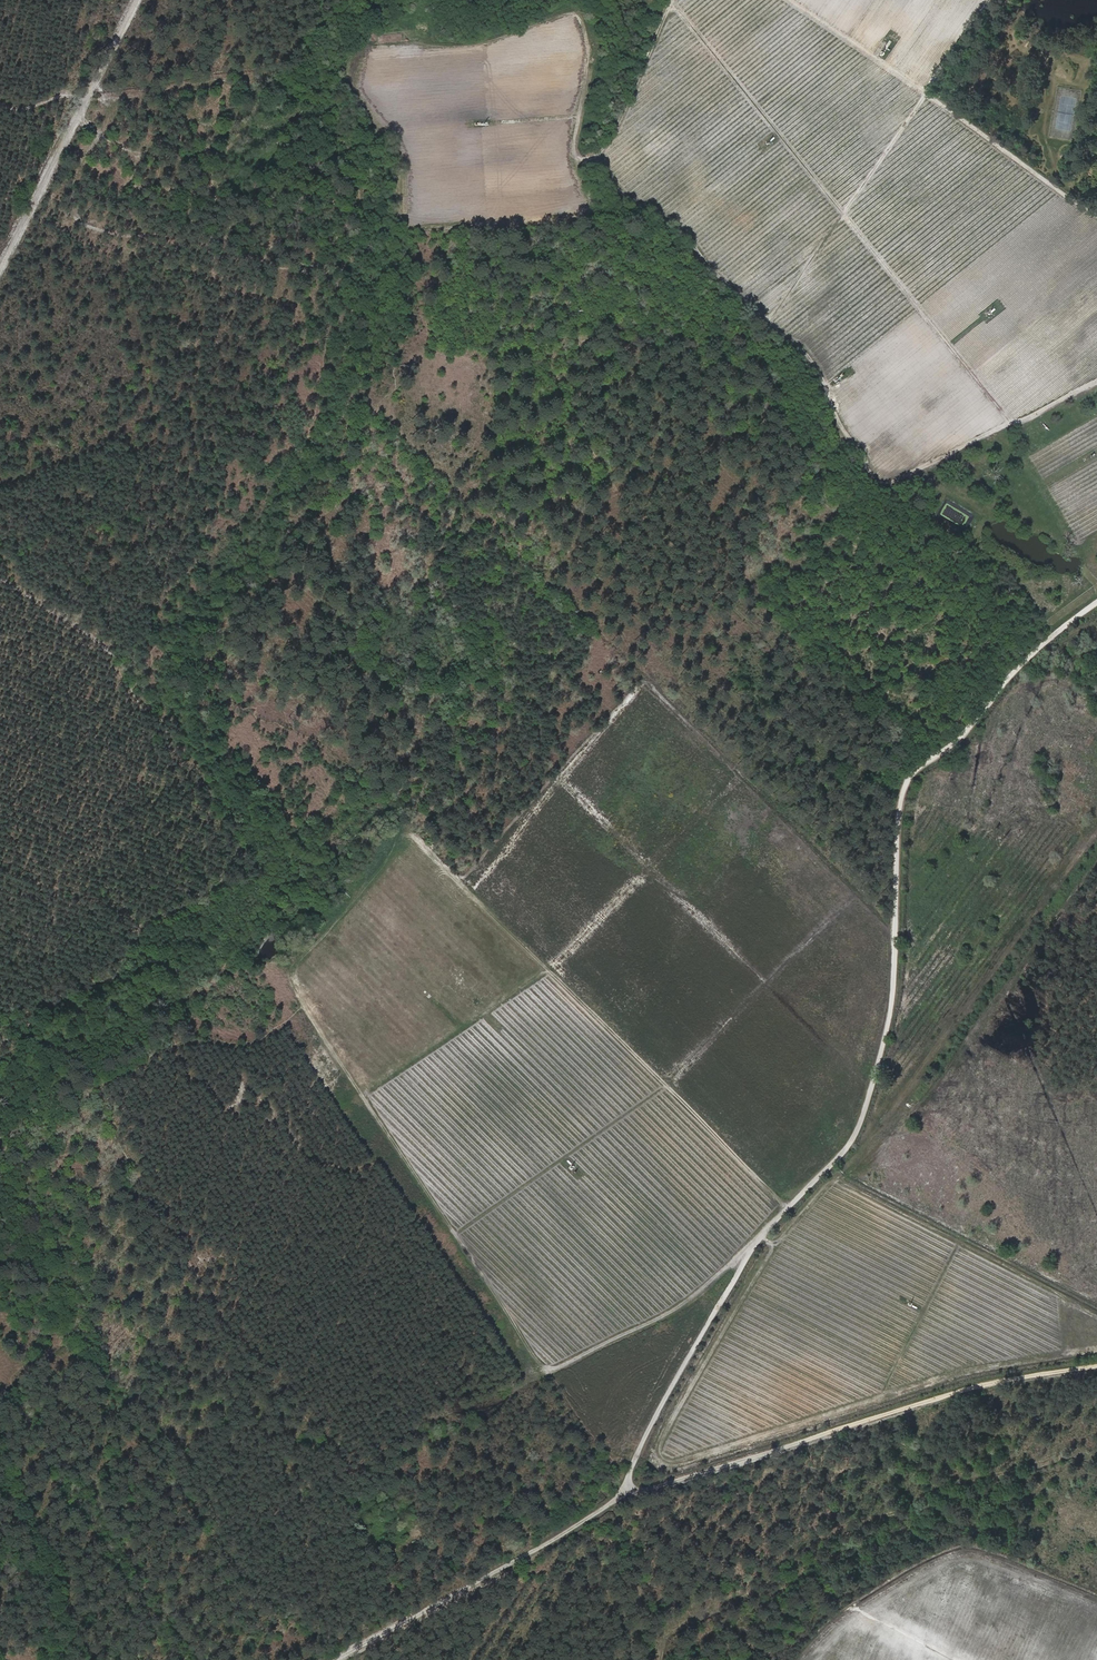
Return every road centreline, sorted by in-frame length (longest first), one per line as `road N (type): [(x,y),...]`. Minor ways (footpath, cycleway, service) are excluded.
road 1 (track): [(790,1207),(407,830),(283,972),(545,1375)]
road 2 (track): [(1096,607),(904,779),(887,1040),(856,1141),(773,1224),(631,1470),(627,1494)]
road 3 (track): [(123,1153),(193,1288),(298,1399),(343,1472),(355,1474),(459,1412),(493,1409),(678,1309),(773,1224)]
road 4 (track): [(993,0),(769,322),(690,234),(622,190),(599,156),(677,0)]
road 5 (track): [(599,156),(575,155),(588,42),(574,14),(479,44),(365,53),(361,83),(399,148),(402,226),(579,214),(587,204),(576,163)]
road 6 (track): [(477,222),(505,302),(550,363),(619,489),(904,779)]
road 7 (track): [(675,5),(1012,419)]
road 8 (track): [(627,1494),(974,1387),(1096,1366)]
road 9 (track): [(788,0),(1096,212)]
road 10 (track): [(769,322),(821,370),(843,428),(880,484),(1012,419)]
road 11 (track): [(627,1494),(500,1573),(335,1659)]
road 12 (track): [(138,0),(0,268)]
road 13 (track): [(455,1236),(665,1084)]
road 14 (track): [(363,1096),(550,970)]
road 15 (track): [(1073,197),(1047,141),(1055,77),(1040,54)]

